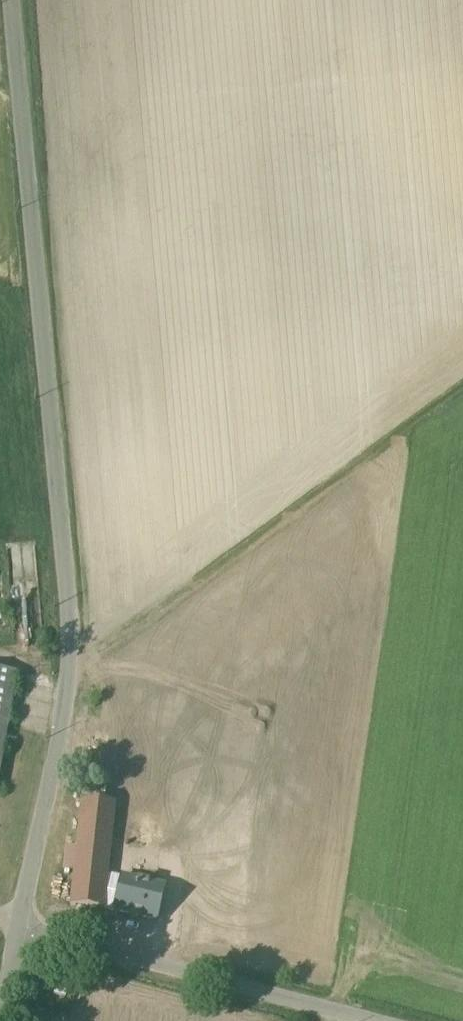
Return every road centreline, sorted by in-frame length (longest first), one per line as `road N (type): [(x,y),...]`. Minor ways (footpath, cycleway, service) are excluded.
road 1 (unclassified): [(19,922),(70,666),(9,0)]
road 2 (track): [(70,666),(462,382)]
road 3 (unclassified): [(380,1020),(19,922)]

